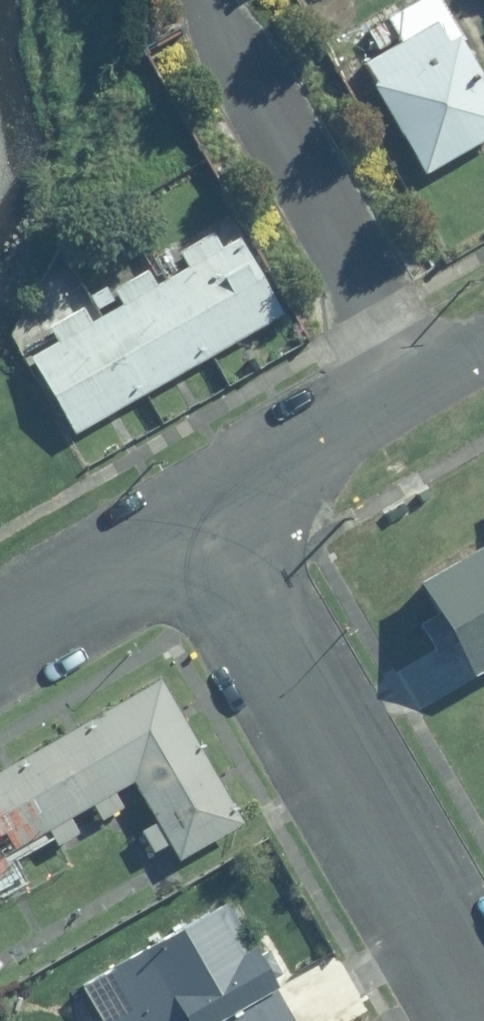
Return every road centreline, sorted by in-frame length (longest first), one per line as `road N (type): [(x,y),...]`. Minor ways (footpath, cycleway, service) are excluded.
road 1 (residential): [(194,522),(483,1020)]
road 2 (residential): [(194,522),(483,342)]
road 3 (residential): [(0,636),(194,522)]

